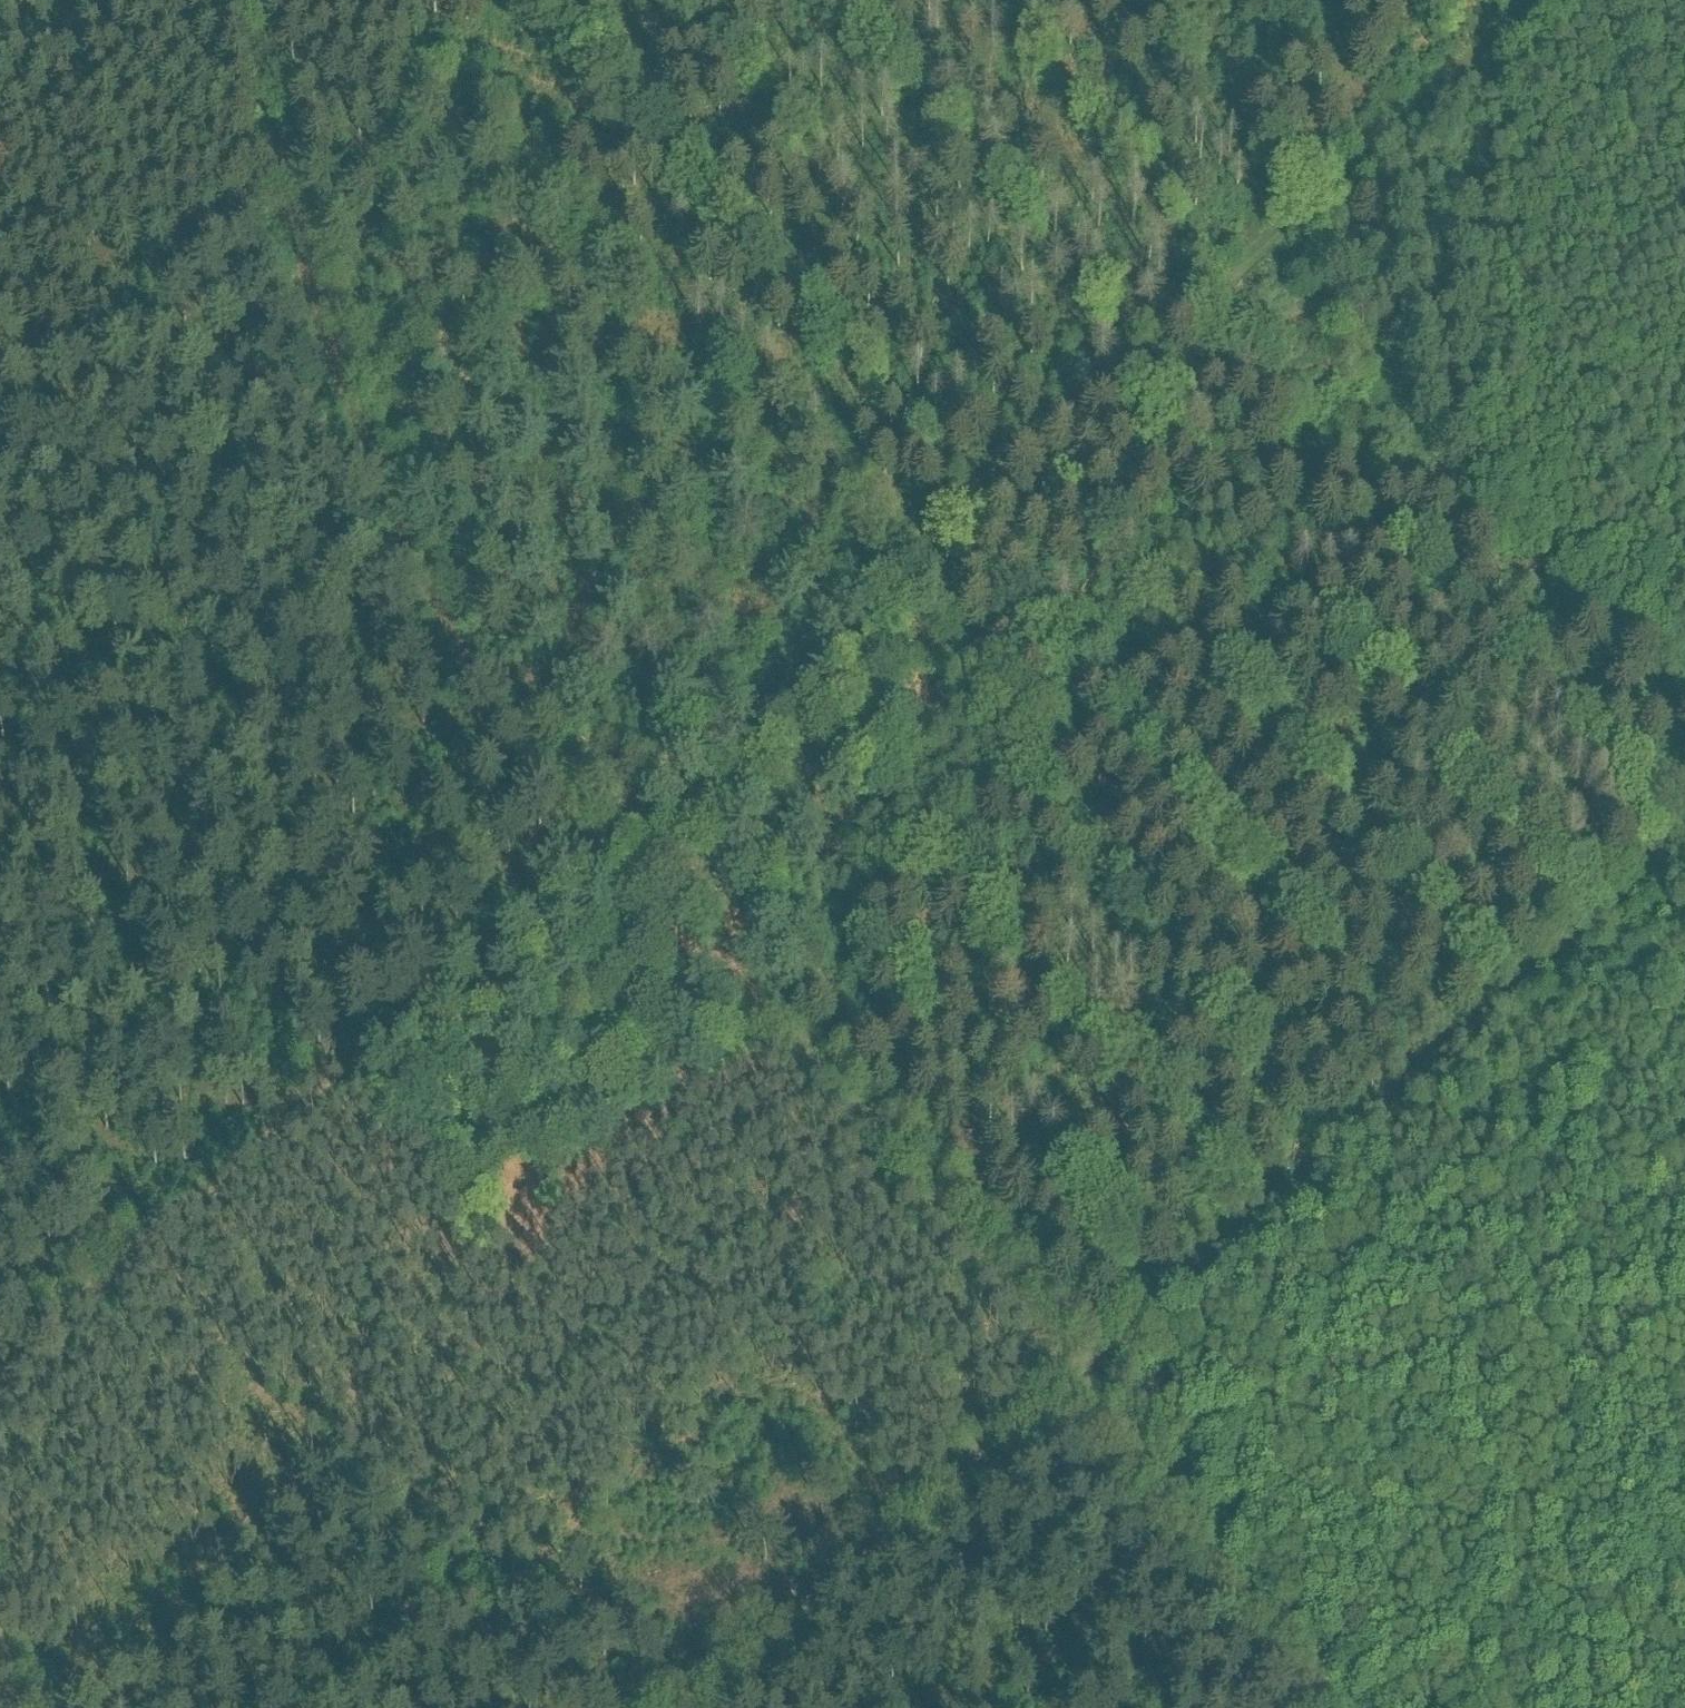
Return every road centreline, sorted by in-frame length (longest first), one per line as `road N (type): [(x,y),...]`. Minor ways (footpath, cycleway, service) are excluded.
road 1 (track): [(1335,1707),(486,671),(367,440),(333,349),(303,247),(263,0)]
road 2 (track): [(159,1238),(1528,0)]
road 3 (track): [(1684,827),(704,1707)]
road 4 (track): [(0,1381),(159,1238)]

